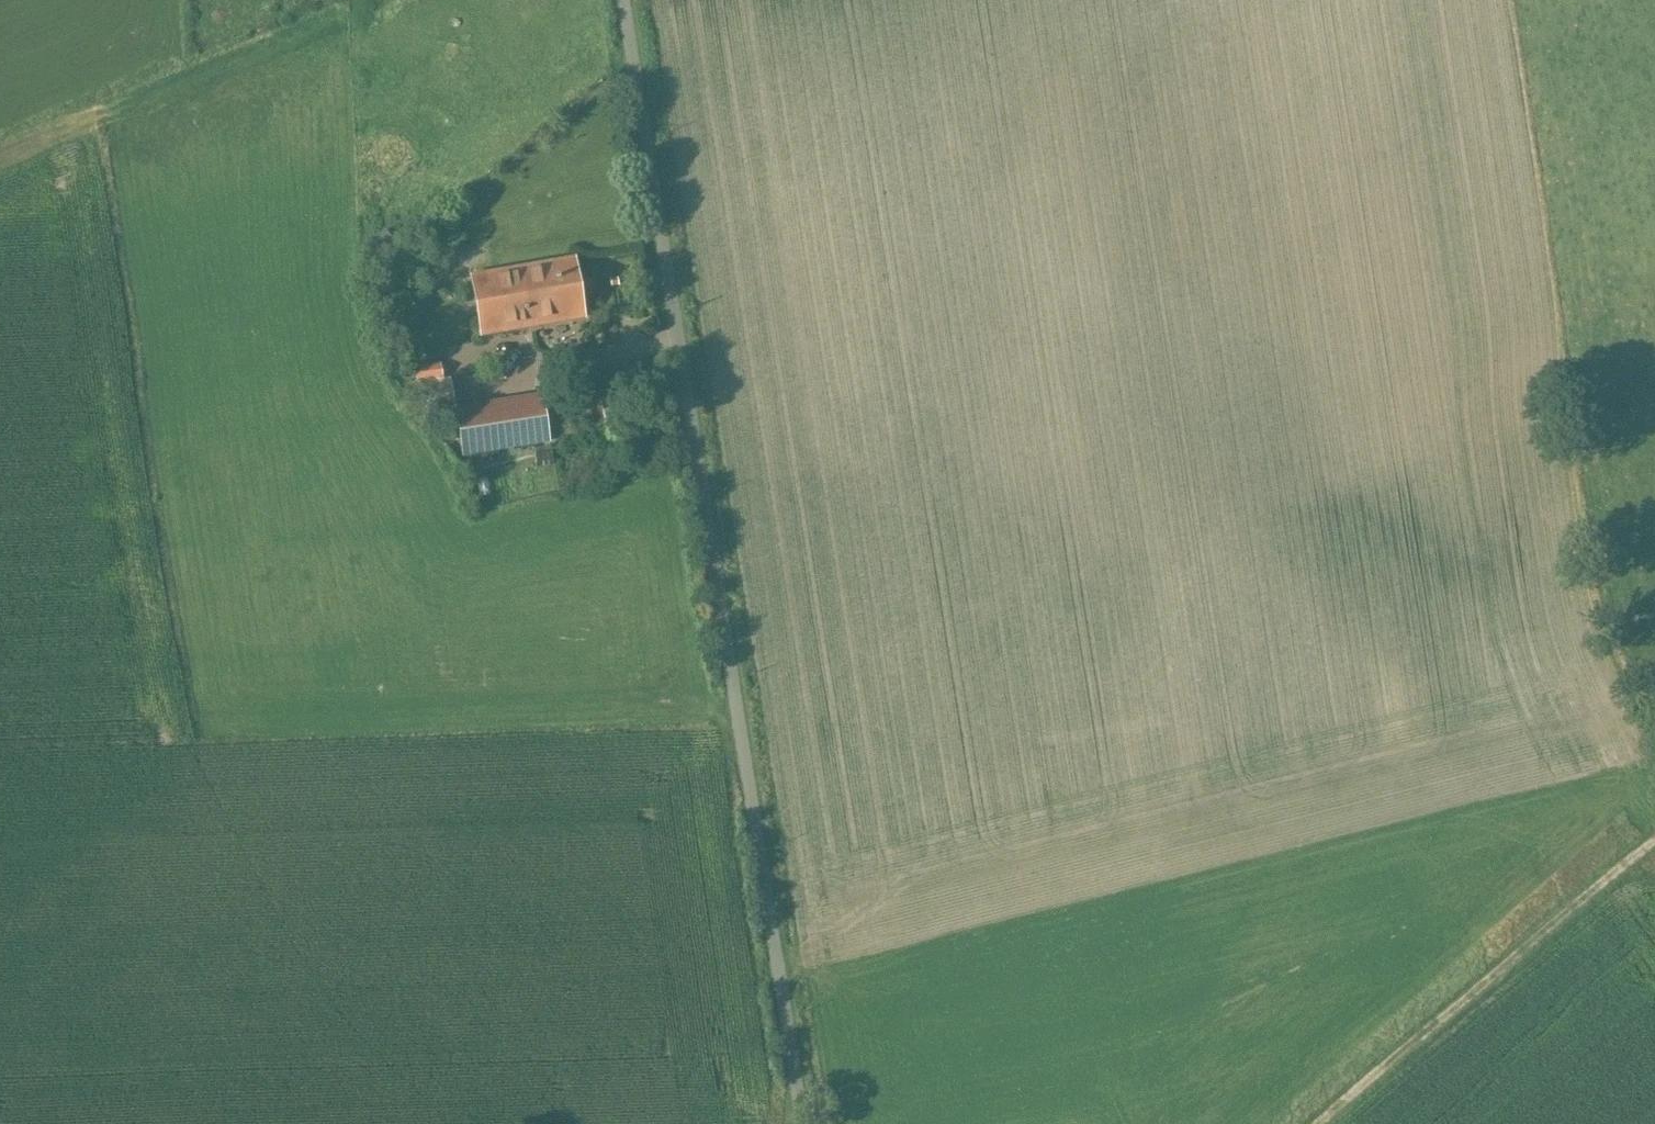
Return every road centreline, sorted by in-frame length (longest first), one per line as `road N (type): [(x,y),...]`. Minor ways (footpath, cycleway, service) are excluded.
road 1 (unclassified): [(799,1123),(615,0)]
road 2 (track): [(1654,839),(1324,1123)]

